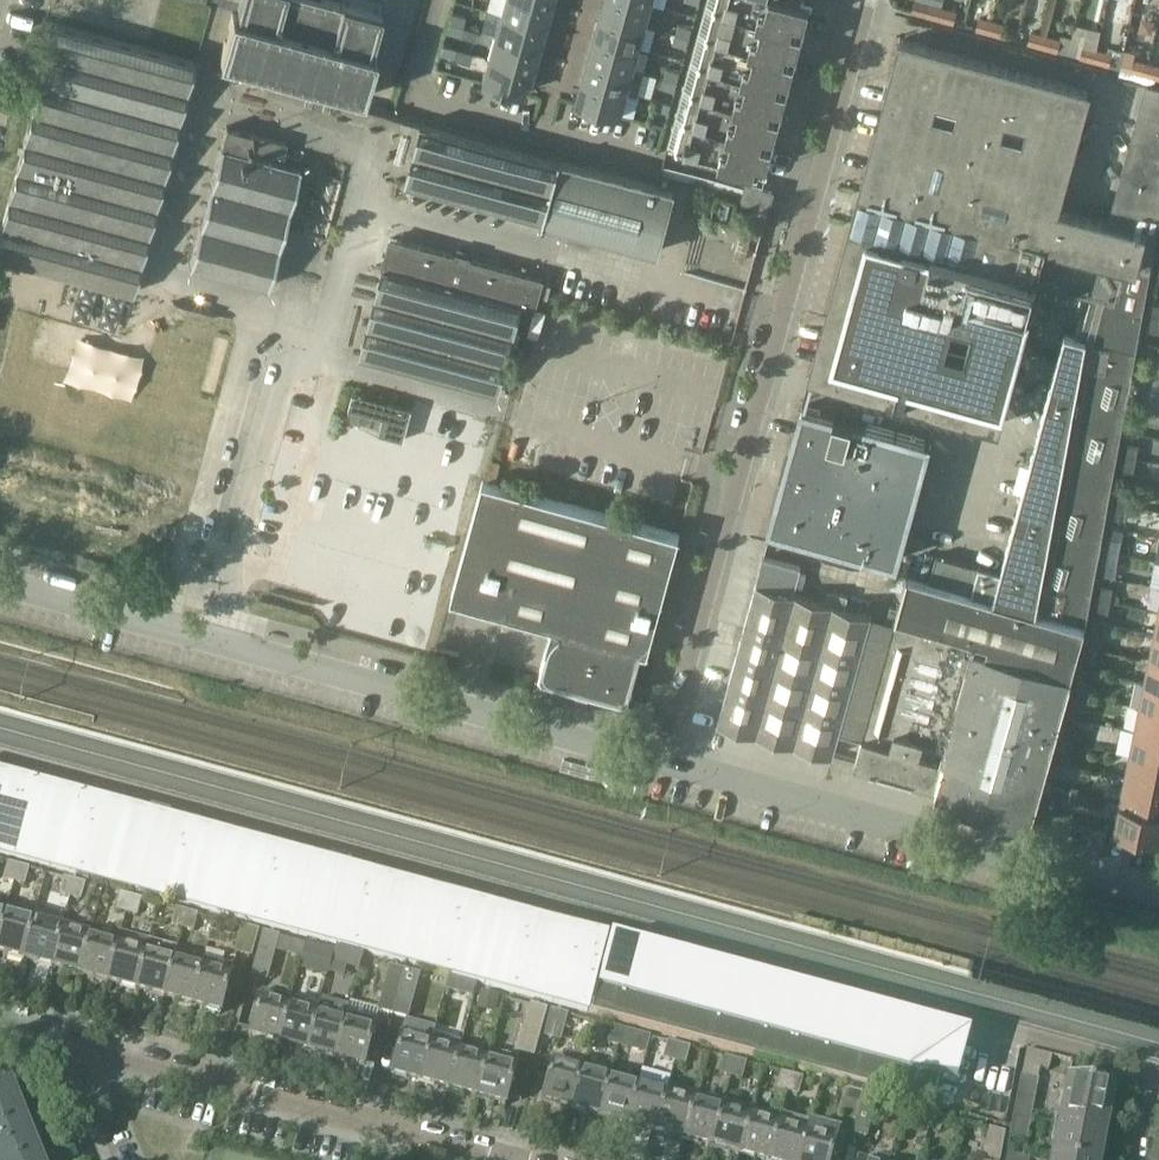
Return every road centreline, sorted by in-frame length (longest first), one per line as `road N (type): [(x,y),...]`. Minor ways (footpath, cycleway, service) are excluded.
road 1 (unclassified): [(1158,1092),(1146,1074),(0,763)]
road 2 (unclassified): [(661,762),(868,0)]
road 3 (unclassified): [(661,762),(0,582)]
road 4 (unclassified): [(1158,896),(661,762)]
road 5 (residential): [(511,1159),(86,1044)]
road 6 (residential): [(602,154),(411,101),(439,0)]
road 7 (residential): [(86,1044),(70,1102),(91,1159)]

